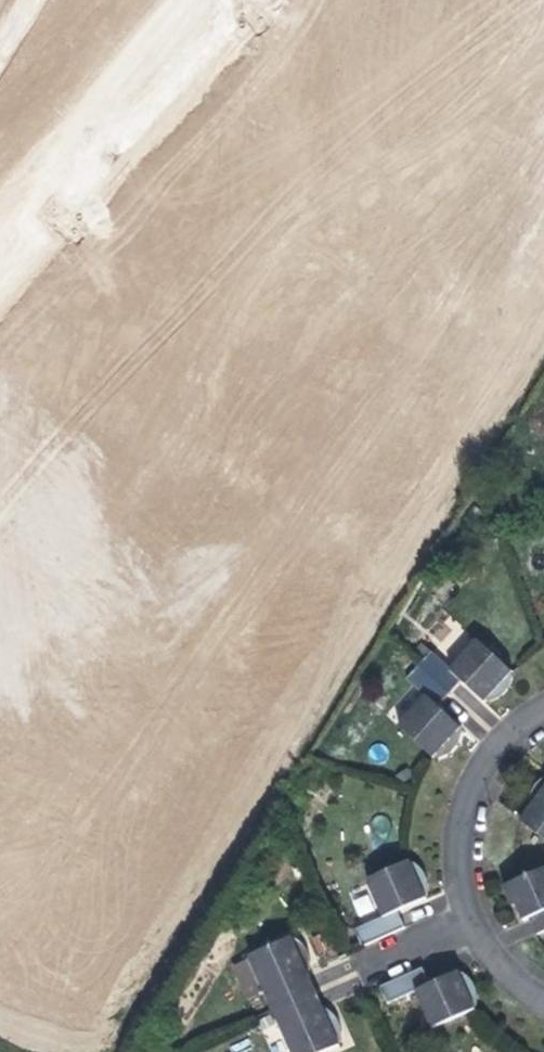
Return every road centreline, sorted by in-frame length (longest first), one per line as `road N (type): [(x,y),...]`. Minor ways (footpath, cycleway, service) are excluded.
road 1 (unclassified): [(0,237),(215,0)]
road 2 (residential): [(543,707),(490,757),(468,802),(463,852),(480,925)]

